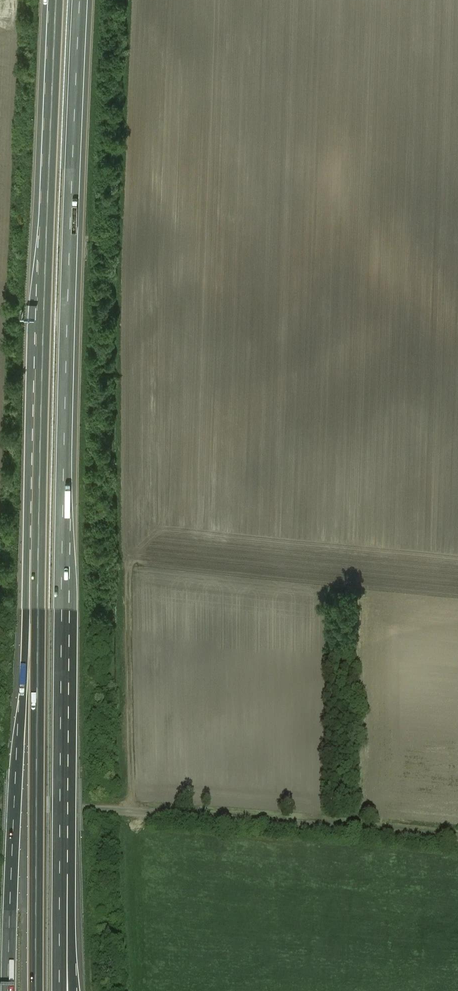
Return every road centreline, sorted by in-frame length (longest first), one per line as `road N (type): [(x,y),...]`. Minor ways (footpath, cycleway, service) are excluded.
road 1 (motorway): [(60,864),(67,292),(81,0)]
road 2 (motorway): [(55,0),(36,517)]
road 3 (motorway): [(36,517),(35,990)]
road 4 (motorway): [(36,517),(28,539),(6,984)]
road 5 (unclassified): [(457,837),(118,809),(0,807)]
road 6 (track): [(131,810),(127,570)]
road 7 (motorway): [(71,990),(70,881),(60,864)]
road 8 (motorway): [(60,990),(60,864)]

